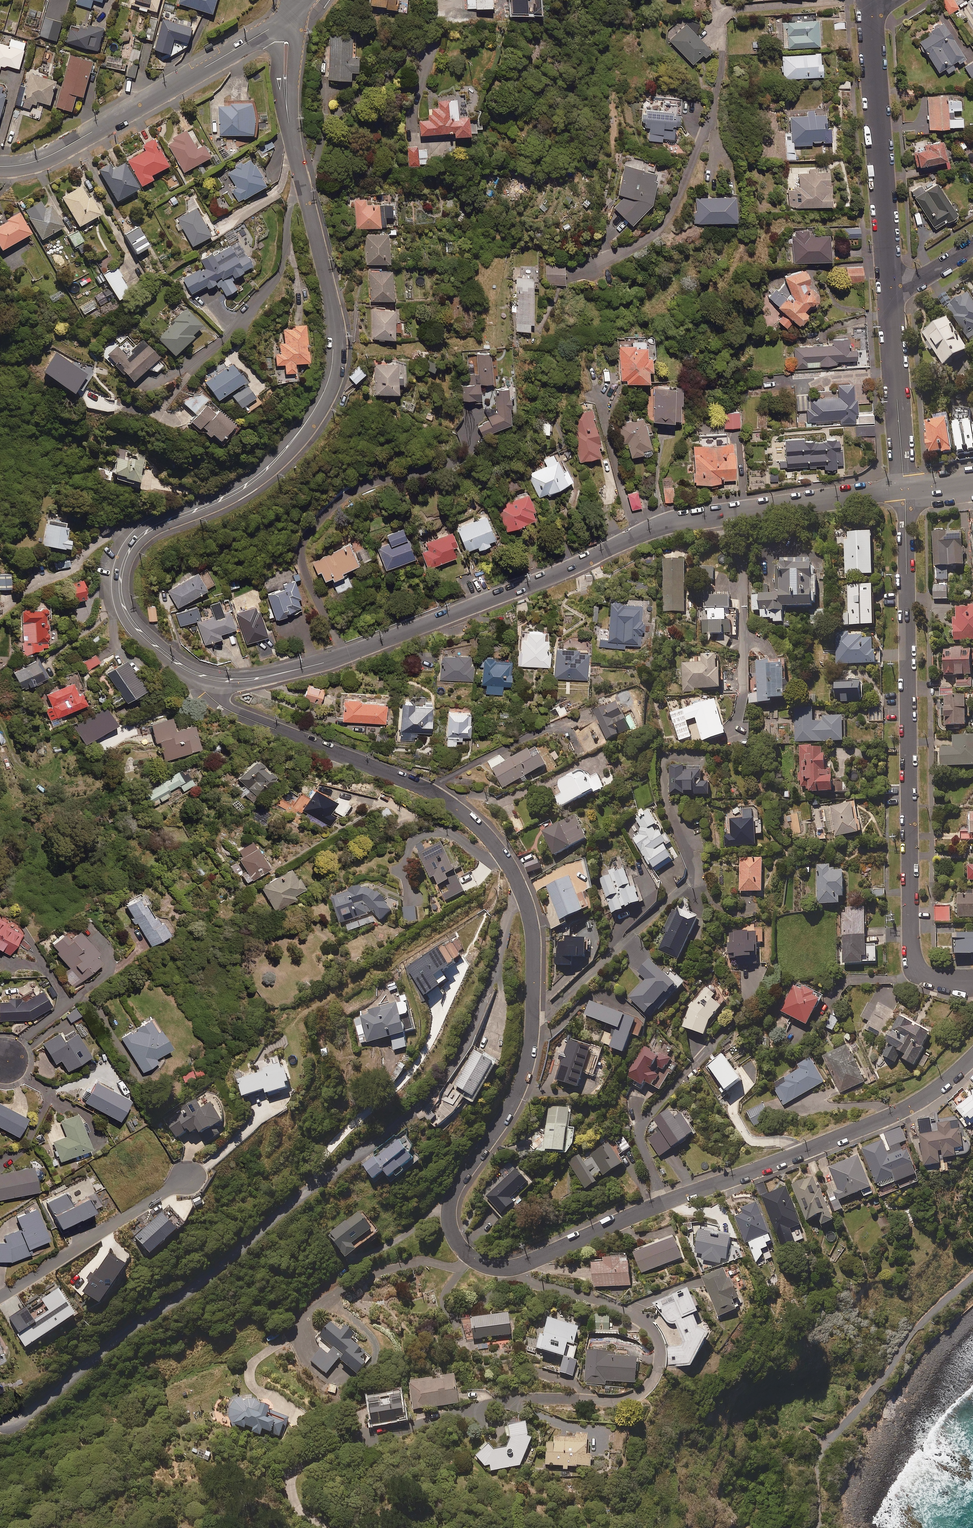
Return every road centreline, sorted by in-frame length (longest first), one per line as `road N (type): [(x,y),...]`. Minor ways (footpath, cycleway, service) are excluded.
road 1 (residential): [(972,1057),(886,1118),(647,1207),(521,1266),(481,1263),(455,1237),(450,1204),(512,1103),(531,1046),(534,948),(512,870),(489,838),(435,794),(225,709),(199,675)]
road 2 (tertiary): [(199,675),(129,618),(121,597),(125,558),(153,528),(223,498),(267,468),(320,401),(332,367),(329,289),(286,101),(284,20)]
road 3 (tertiary): [(199,675),(246,680),(321,664),(669,524),(904,488)]
road 4 (residential): [(904,488),(910,950),(931,978),(972,978)]
road 5 (tertiary): [(284,20),(57,152),(0,167)]
road 6 (residential): [(871,10),(891,293)]
road 7 (residential): [(0,1298),(186,1177)]
road 8 (residential): [(891,293),(904,488)]

